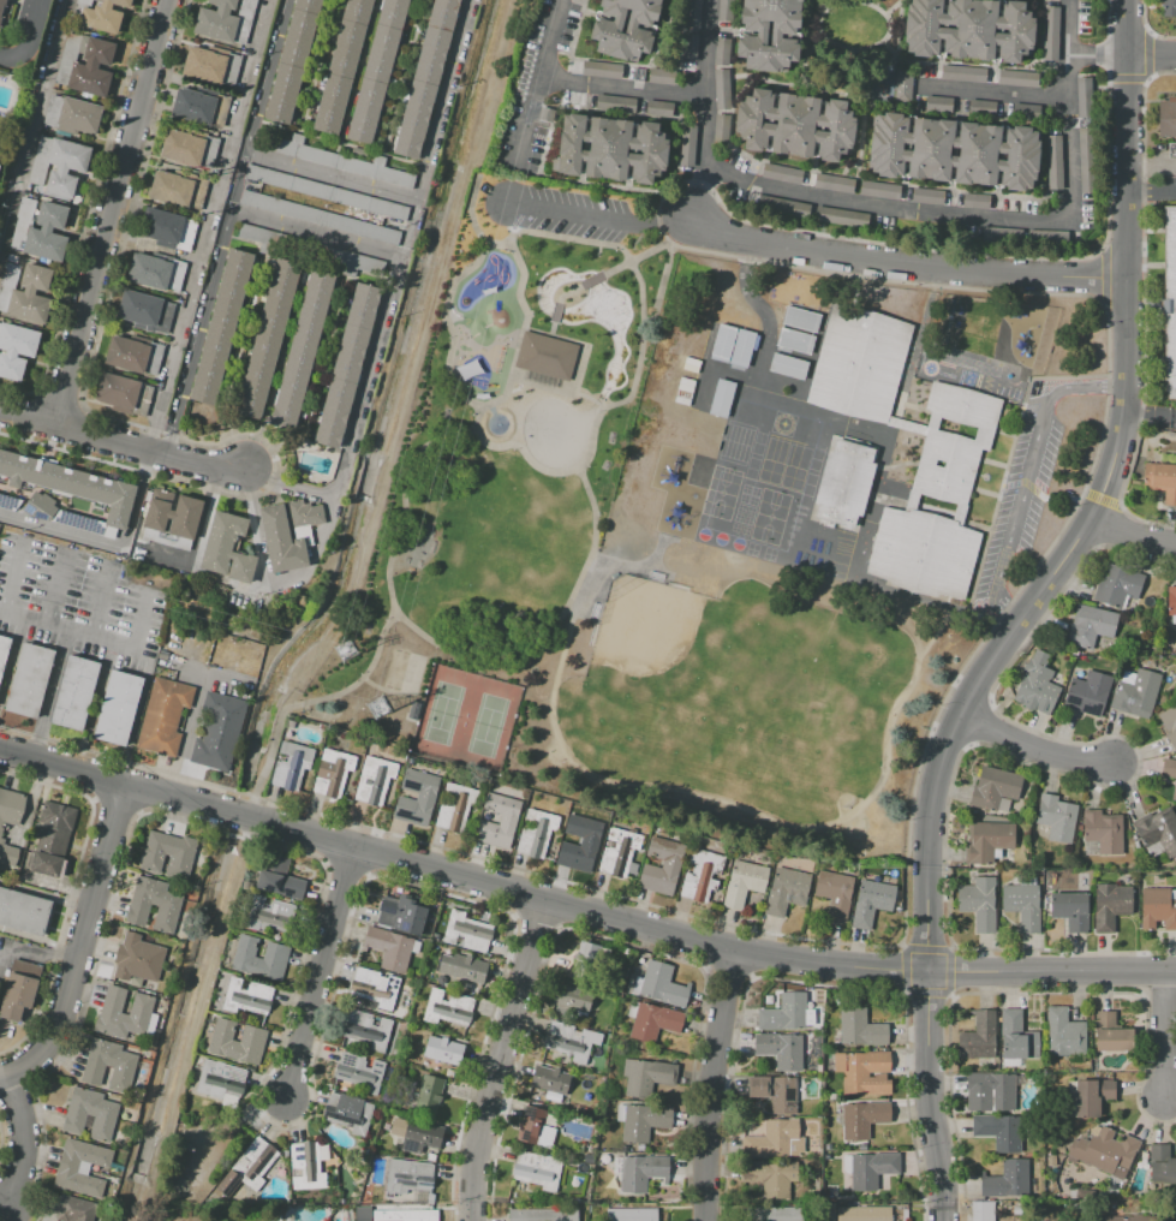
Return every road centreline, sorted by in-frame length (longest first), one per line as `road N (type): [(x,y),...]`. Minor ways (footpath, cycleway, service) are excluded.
road 1 (tertiary): [(927,971),(930,800),(960,716),(1090,518),(1128,415),(1128,0)]
road 2 (tertiary): [(0,750),(734,951),(927,971)]
road 3 (residential): [(687,220),(980,276),(1128,281)]
road 4 (residential): [(171,0),(54,422)]
road 5 (residential): [(545,903),(471,1161),(471,1220)]
road 6 (residential): [(129,785),(65,1011),(47,1050),(13,1079)]
road 7 (residential): [(734,951),(703,1119),(704,1220)]
road 8 (residential): [(0,408),(250,473)]
road 9 (residential): [(352,847),(285,1096)]
road 10 (tertiary): [(944,1220),(930,1112),(927,971)]
road 11 (tertiary): [(927,971),(1175,972)]
road 12 (residential): [(960,716),(1079,761),(1110,762)]
road 13 (residential): [(13,1079),(31,1148),(6,1207)]
road 14 (residential): [(1162,972),(1164,1096)]

